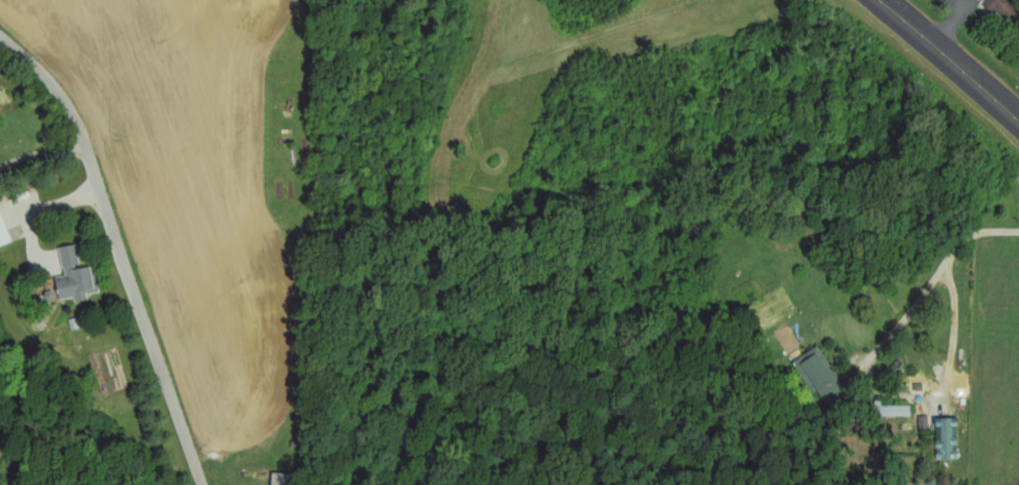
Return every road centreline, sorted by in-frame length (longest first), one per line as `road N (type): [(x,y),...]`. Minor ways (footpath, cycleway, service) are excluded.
road 1 (residential): [(204,484),(78,121),(0,34)]
road 2 (primary): [(1018,109),(892,0)]

